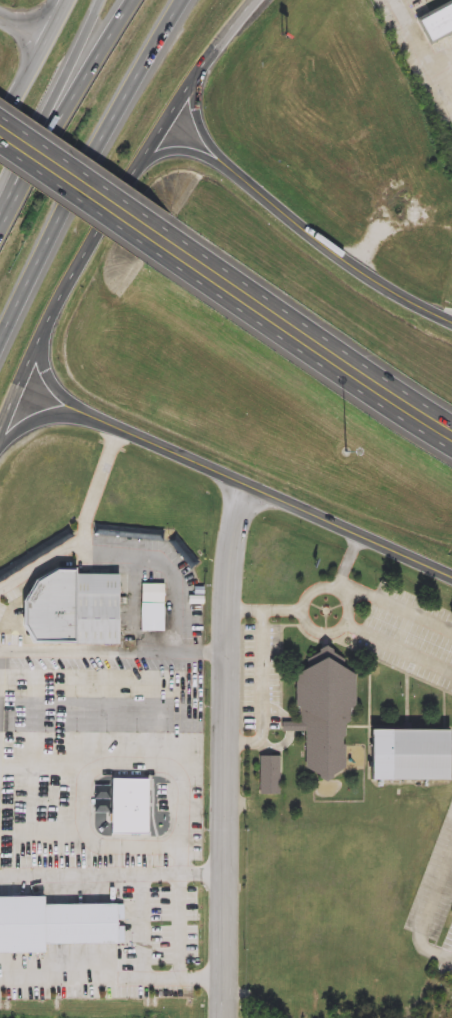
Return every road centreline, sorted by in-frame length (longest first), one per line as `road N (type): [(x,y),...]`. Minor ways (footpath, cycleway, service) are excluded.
road 1 (tertiary): [(225,1017),(226,579),(248,483)]
road 2 (secondary): [(0,428),(106,211),(252,0)]
road 3 (motorway): [(0,341),(182,0)]
road 4 (tertiary): [(103,422),(451,576)]
road 5 (trunk): [(164,241),(451,433)]
road 6 (tertiary): [(451,321),(359,270),(228,167)]
road 7 (motorway): [(134,0),(0,232)]
road 8 (trunk): [(0,131),(164,241)]
road 9 (motorway): [(100,0),(36,163)]
road 10 (secondary): [(65,0),(0,129)]
road 11 (secondary): [(103,422),(48,382),(43,331)]

